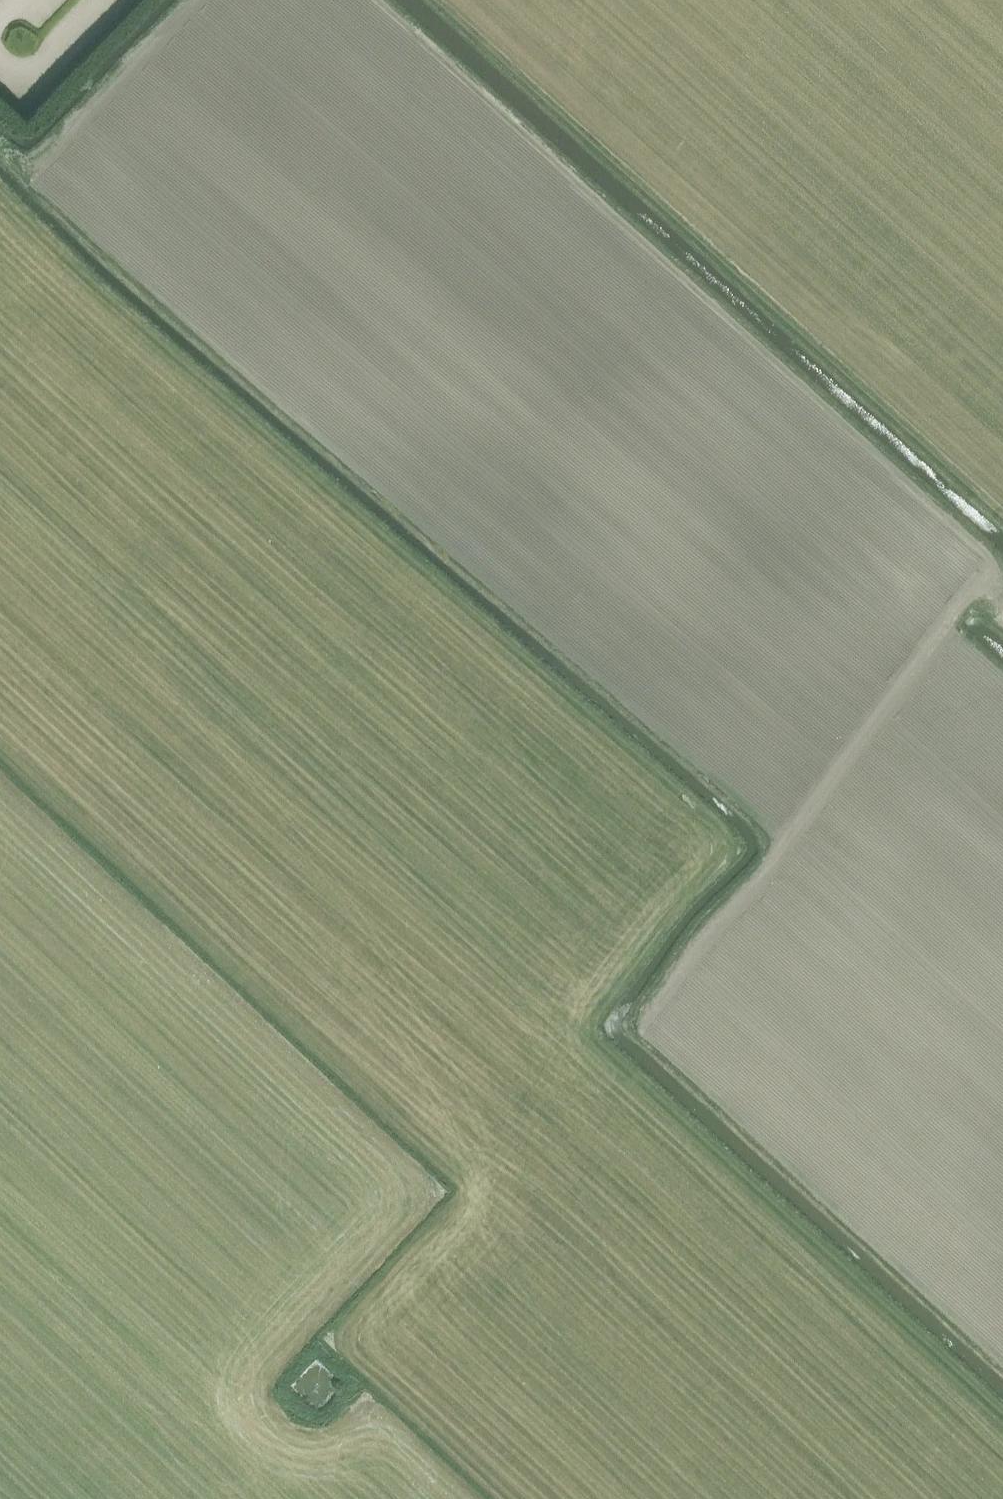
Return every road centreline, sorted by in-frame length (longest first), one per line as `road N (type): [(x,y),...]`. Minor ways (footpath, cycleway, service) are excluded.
road 1 (track): [(10,204),(206,0)]

